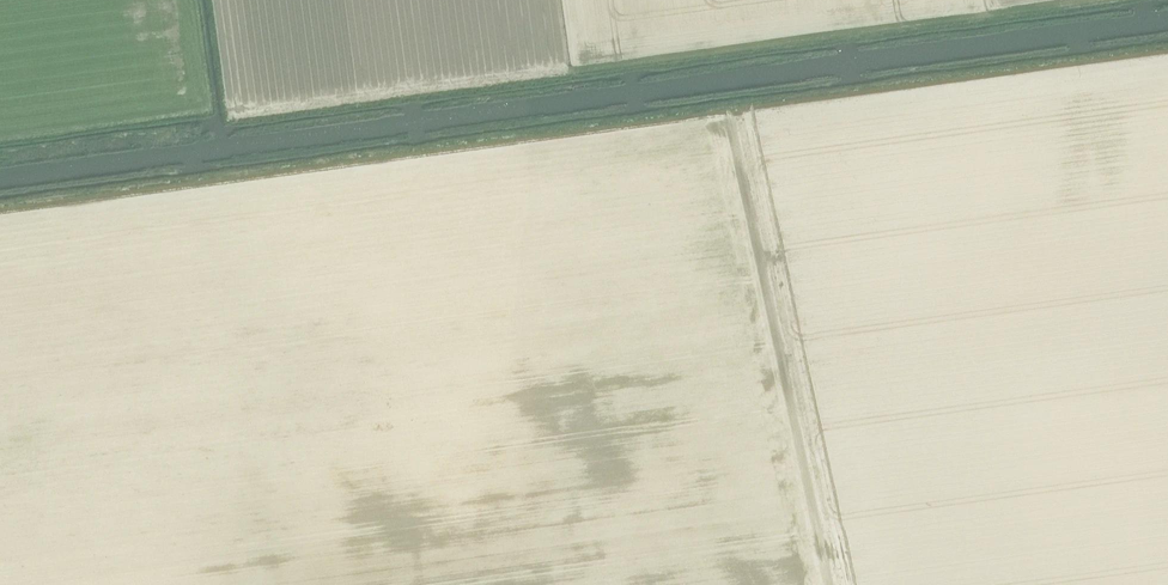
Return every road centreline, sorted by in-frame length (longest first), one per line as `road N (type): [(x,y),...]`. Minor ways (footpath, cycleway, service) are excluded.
road 1 (track): [(189,0),(197,105),(0,132)]

